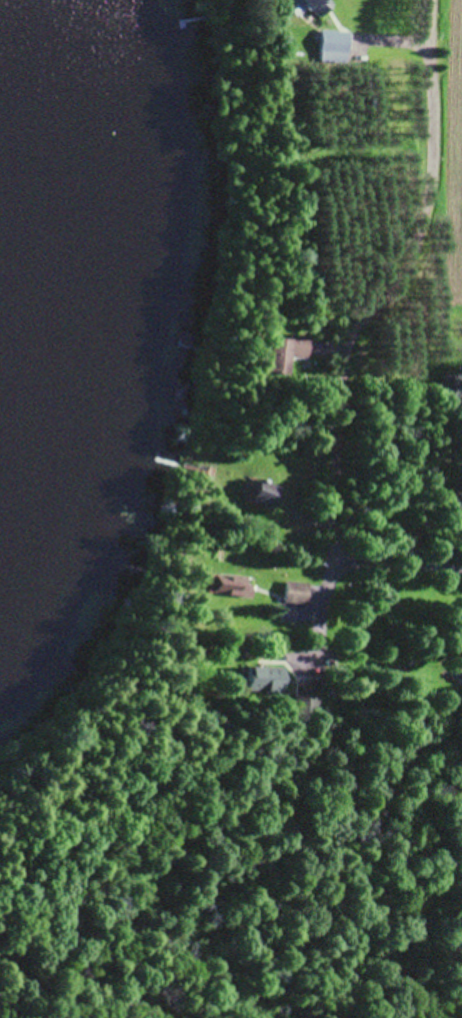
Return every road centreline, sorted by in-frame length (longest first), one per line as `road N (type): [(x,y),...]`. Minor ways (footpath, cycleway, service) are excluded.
road 1 (residential): [(321,580),(370,373),(374,299),(425,158),(426,0)]
road 2 (residential): [(461,579),(321,580)]

